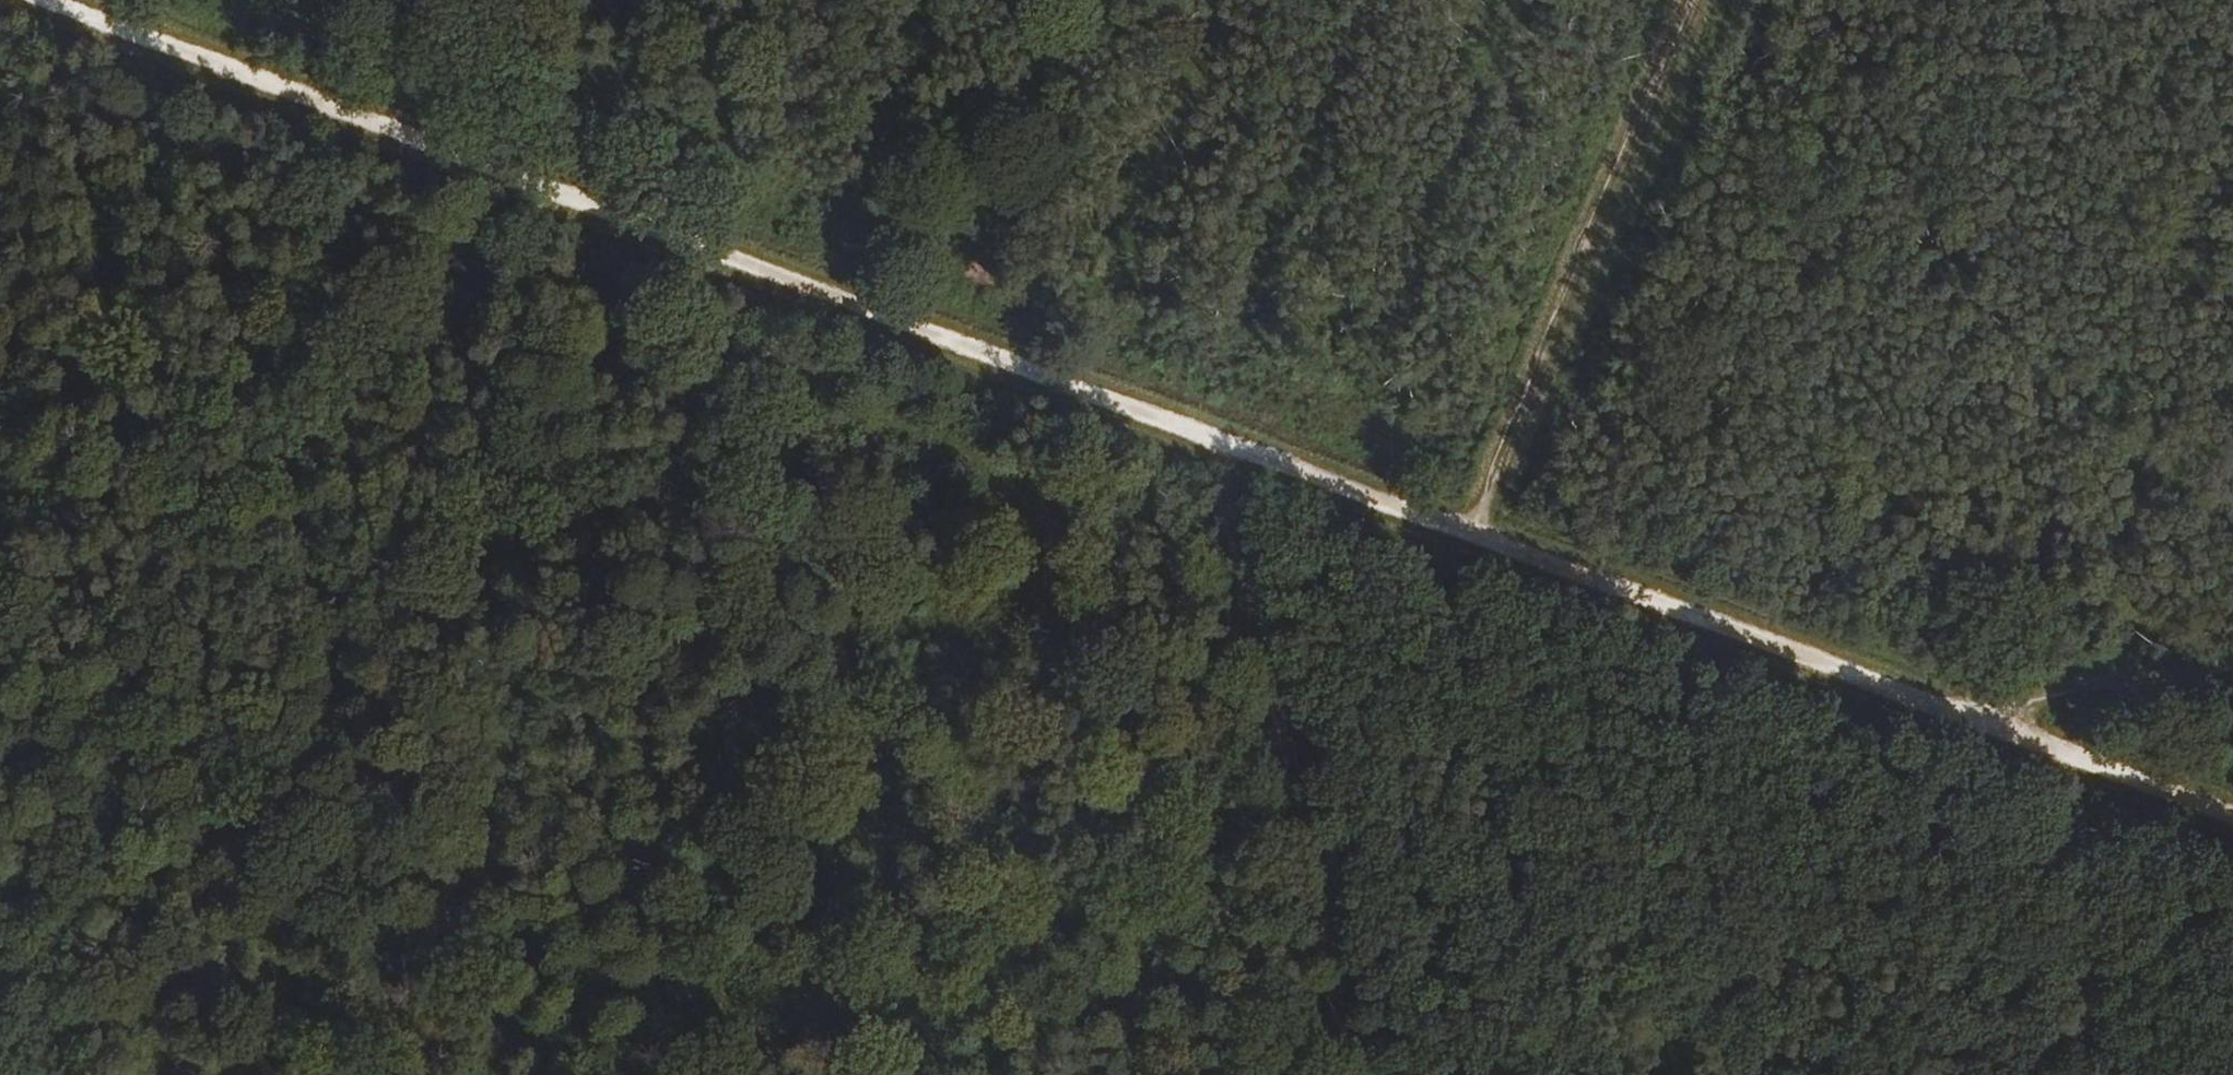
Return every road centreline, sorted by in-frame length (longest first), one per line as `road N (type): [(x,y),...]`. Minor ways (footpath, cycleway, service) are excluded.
road 1 (track): [(0,2),(1229,470),(1469,537),(2232,819)]
road 2 (track): [(1229,470),(1384,1074)]

